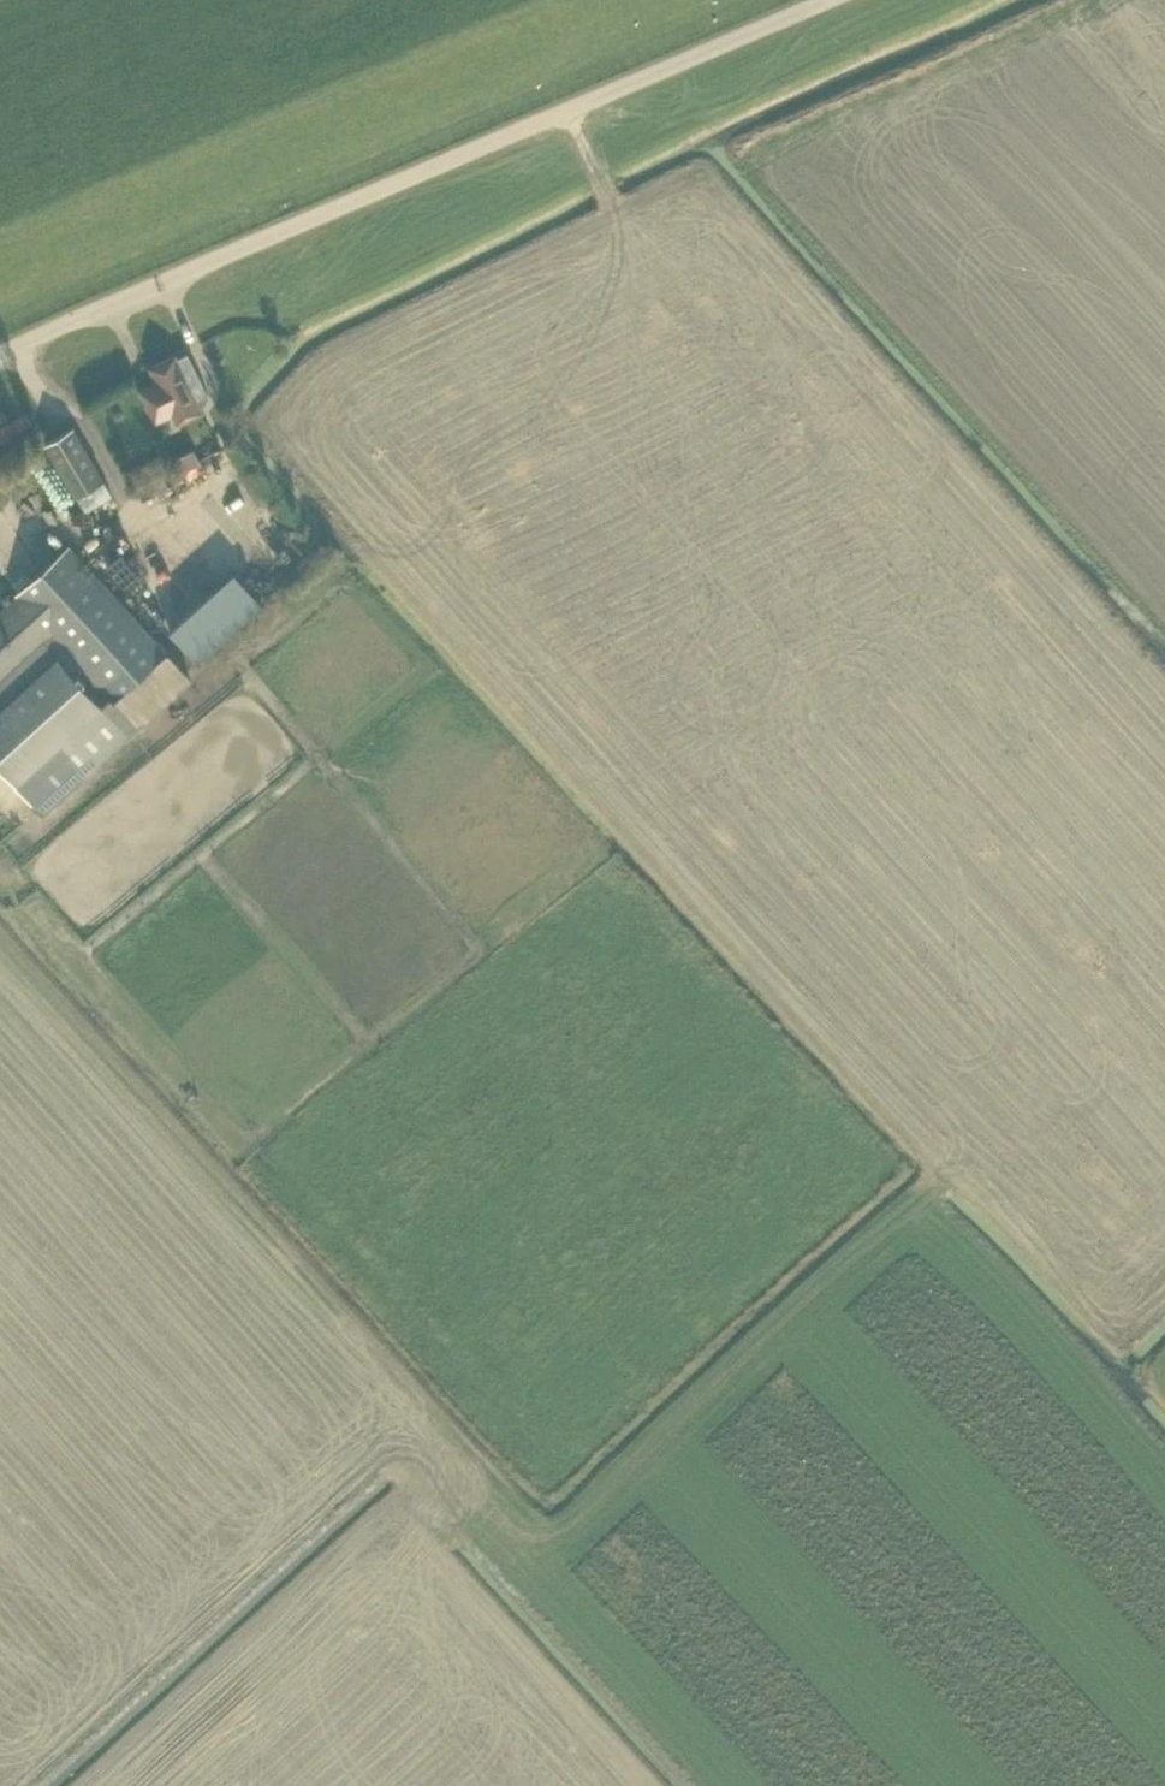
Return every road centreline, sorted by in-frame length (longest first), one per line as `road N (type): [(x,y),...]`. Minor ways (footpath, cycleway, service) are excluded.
road 1 (unclassified): [(0,354),(821,0)]

